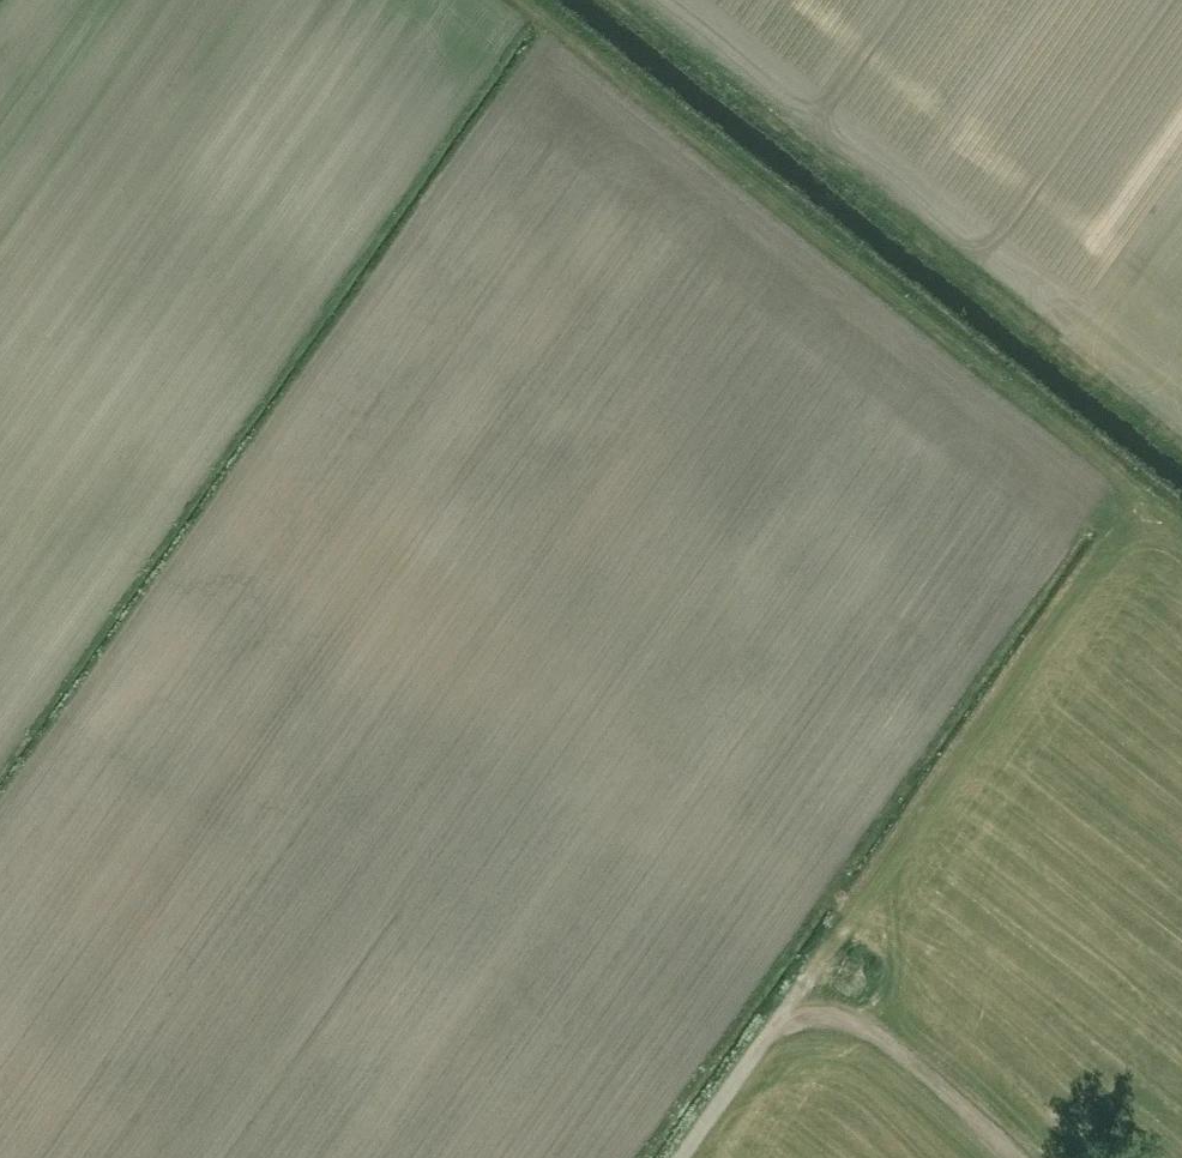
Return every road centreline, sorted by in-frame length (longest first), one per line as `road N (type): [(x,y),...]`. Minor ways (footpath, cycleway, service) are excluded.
road 1 (track): [(530,0),(1181,520)]
road 2 (track): [(1021,1157),(913,1061),(848,1018),(804,1014),(769,1036),(685,1157)]

